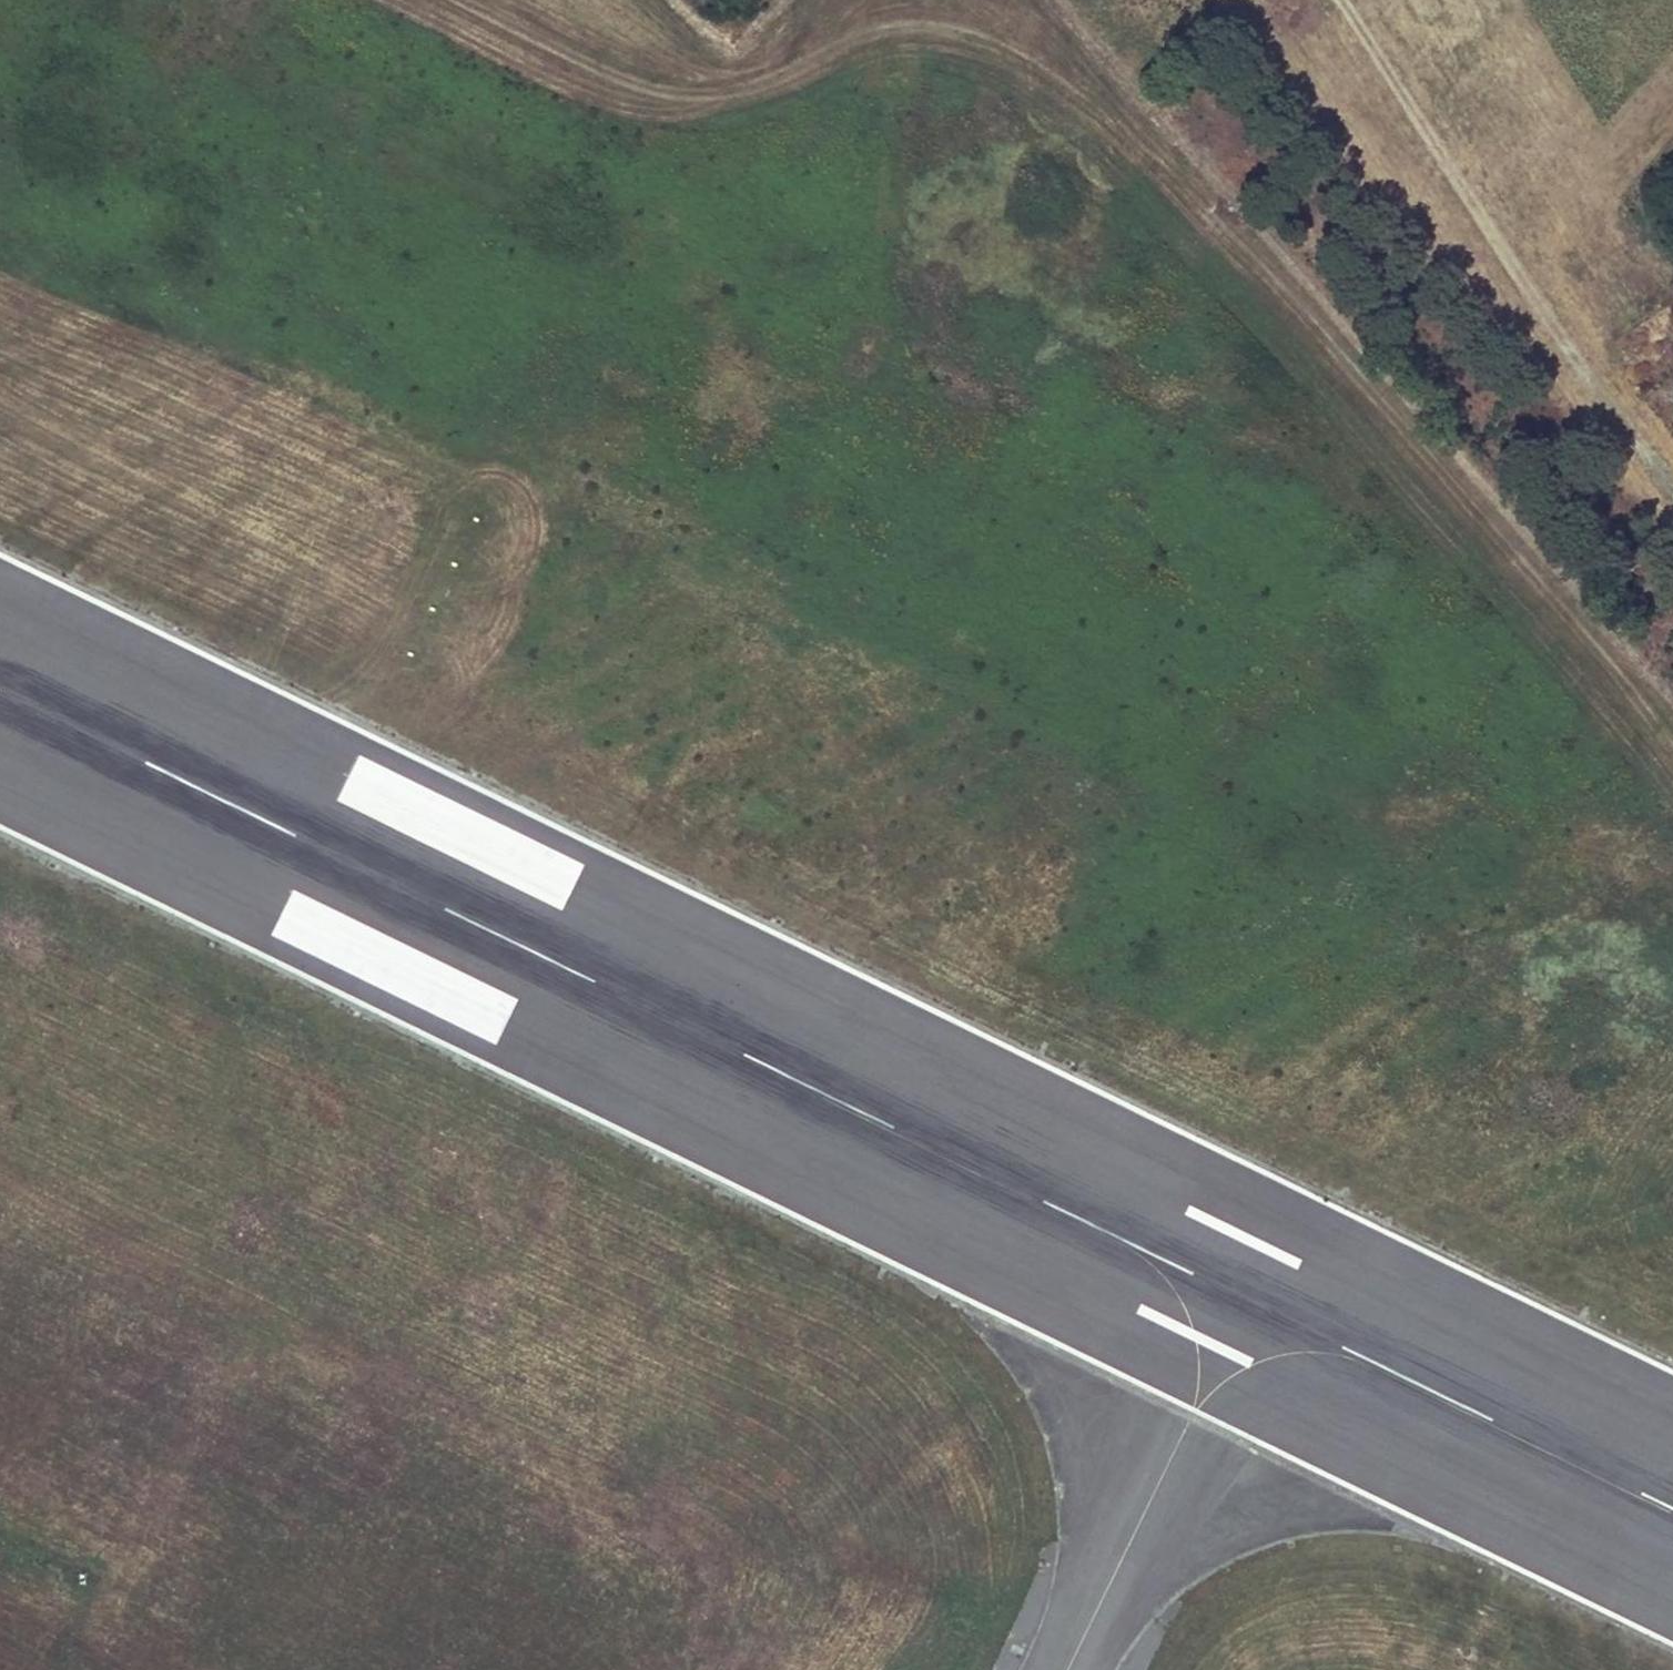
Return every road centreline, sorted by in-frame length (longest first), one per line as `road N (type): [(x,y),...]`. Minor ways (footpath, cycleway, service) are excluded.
road 1 (track): [(1672,752),(1605,660),(1217,222),(1085,99),(1027,58),(932,29),(884,34),(774,85),(666,92),(614,75),(461,0)]

